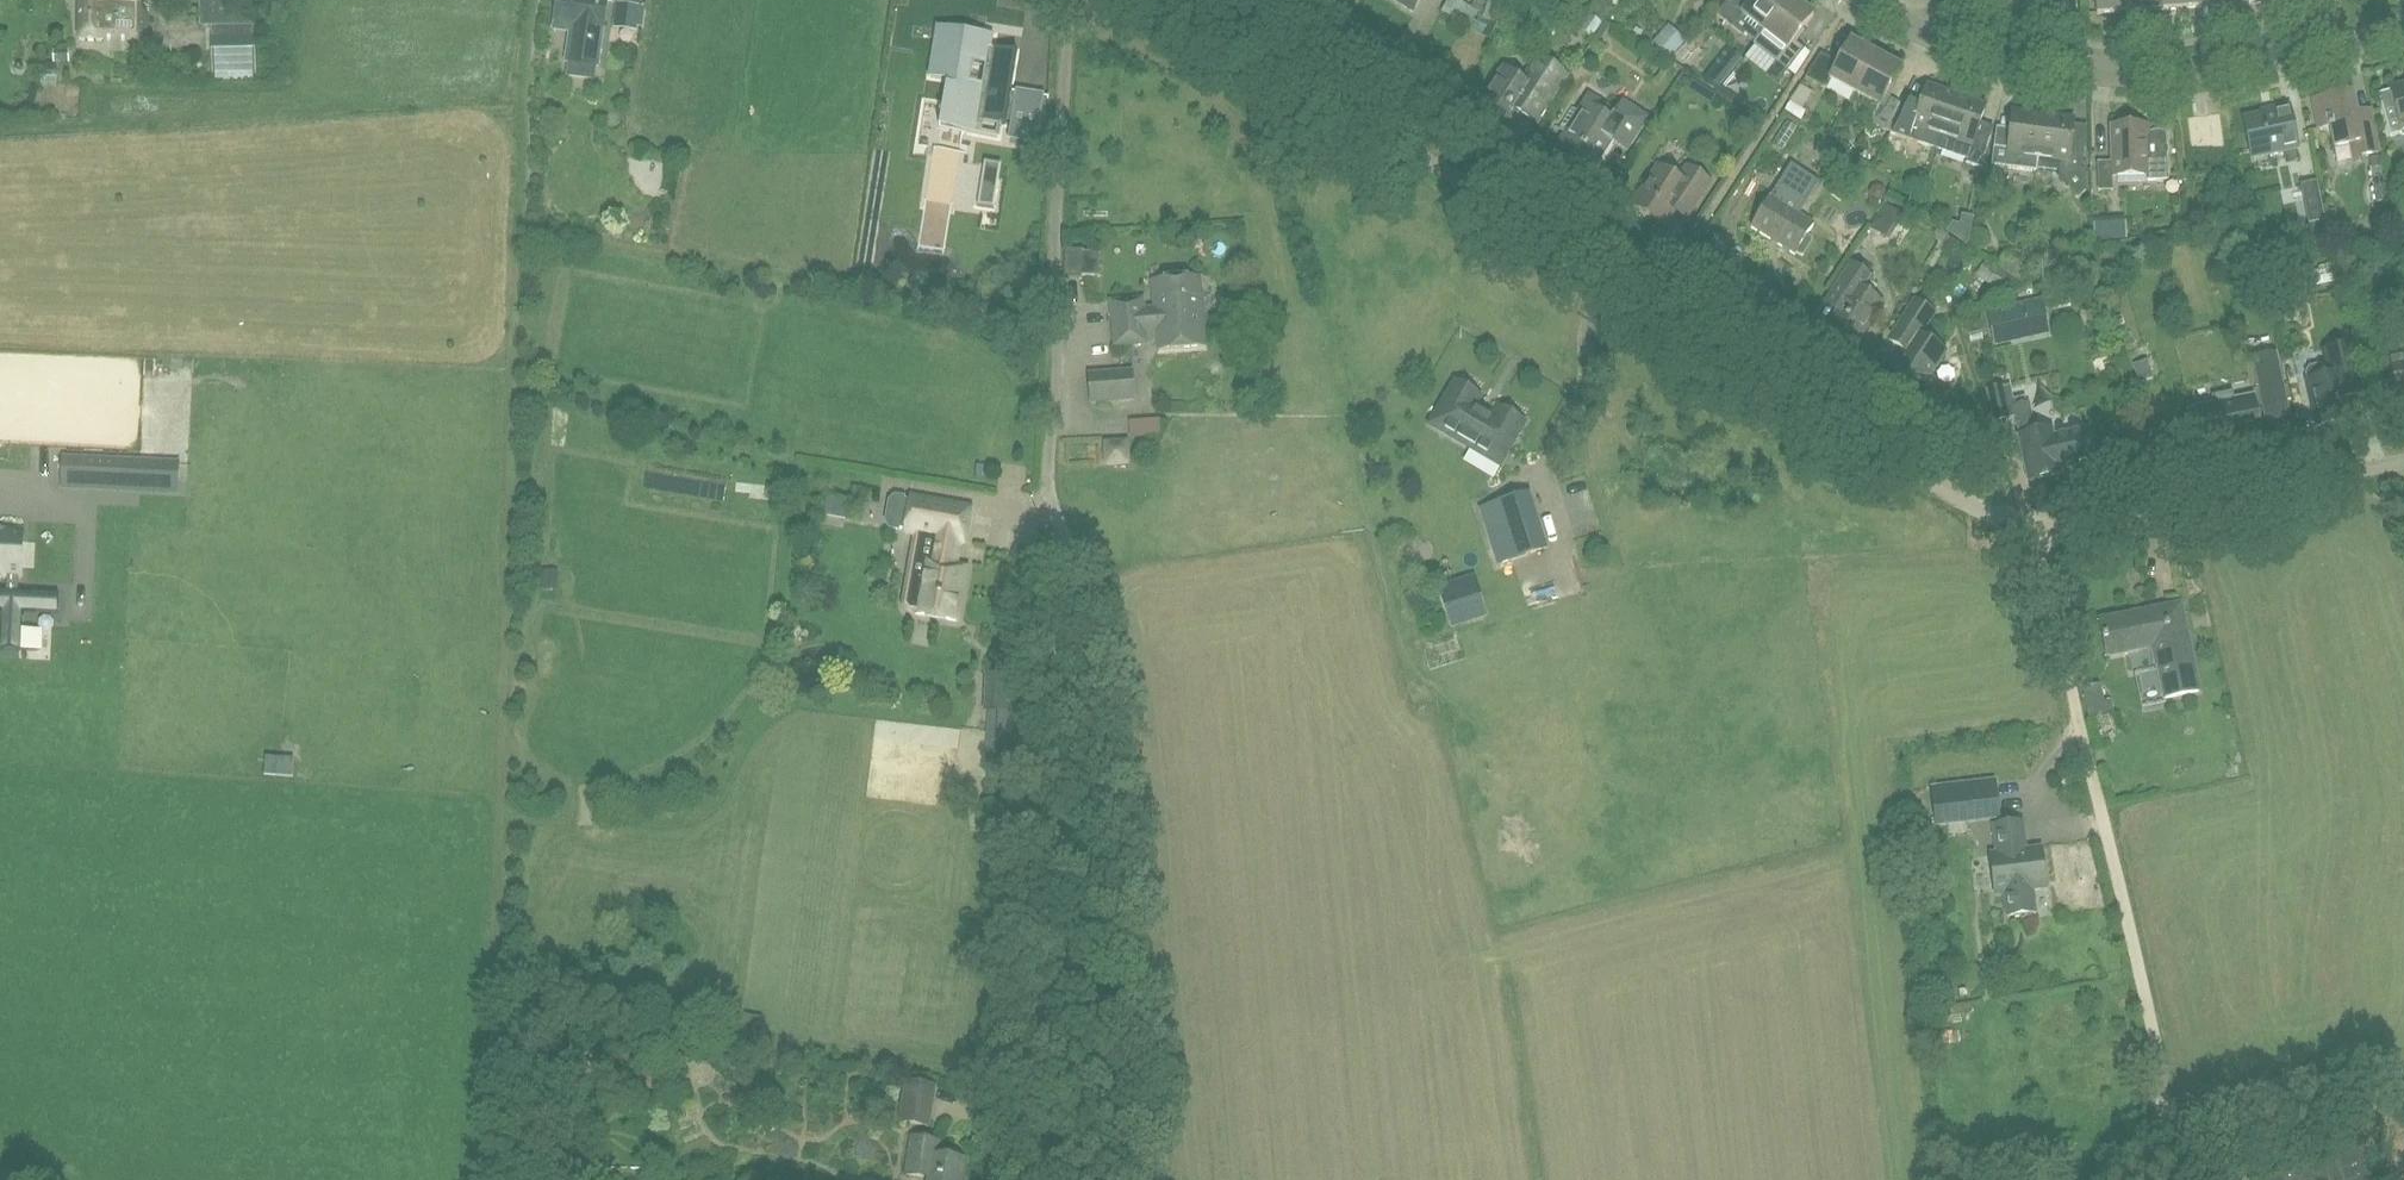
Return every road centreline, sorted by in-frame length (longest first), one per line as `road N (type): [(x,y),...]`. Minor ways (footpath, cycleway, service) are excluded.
road 1 (residential): [(2034,529),(1936,481),(1178,0)]
road 2 (residential): [(2083,1179),(2141,1134),(2157,1096),(2159,1038),(2131,895),(2034,529)]
road 3 (track): [(1067,546),(1091,596),(1108,668),(1152,1179)]
road 4 (track): [(1067,546),(1069,635),(1038,1121)]
road 5 (residential): [(1864,0),(1948,41),(2064,69),(2206,70),(2328,48)]
road 6 (residential): [(1075,0),(1053,383)]
road 7 (unclassified): [(2034,529),(2403,458)]
road 8 (track): [(1053,383),(1050,482),(1067,546)]

